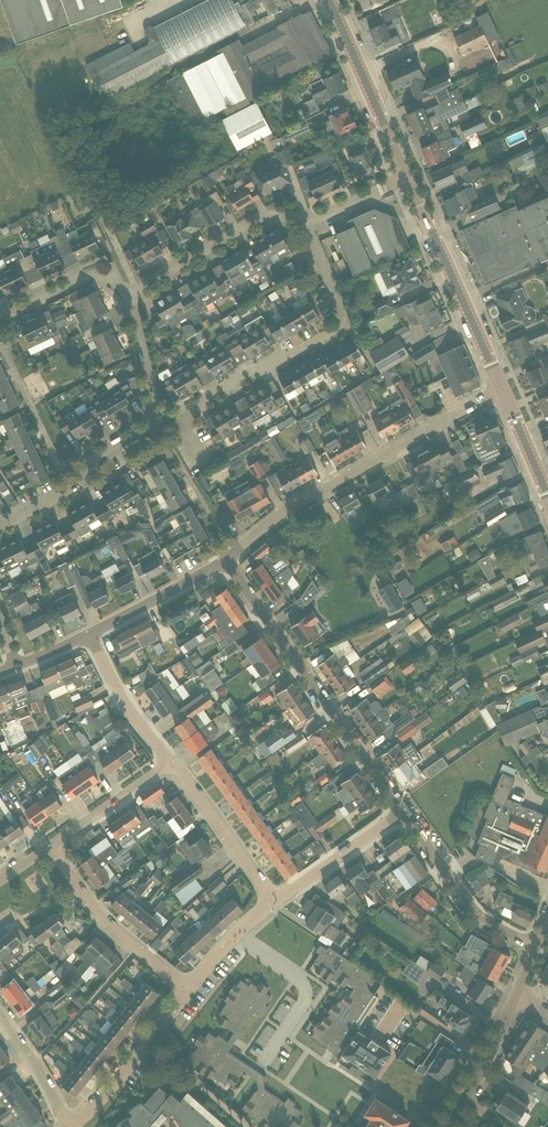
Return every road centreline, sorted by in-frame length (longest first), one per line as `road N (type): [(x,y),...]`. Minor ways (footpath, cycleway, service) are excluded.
road 1 (residential): [(157,416),(190,418),(207,398),(341,328),(305,219)]
road 2 (residential): [(227,558),(301,501),(501,389)]
road 3 (residential): [(402,813),(227,558)]
road 4 (tertiary): [(501,389),(407,178)]
road 5 (residential): [(187,990),(92,906),(48,846)]
road 6 (tertiary): [(407,178),(330,0)]
road 7 (residential): [(536,946),(468,907),(402,813)]
road 8 (residential): [(134,295),(259,218),(305,219)]
road 9 (residential): [(0,524),(69,489),(95,458),(157,416)]
road 10 (residential): [(273,903),(171,762)]
road 11 (residential): [(263,1063),(305,991),(236,938)]
road 12 (residential): [(89,635),(227,558)]
road 13 (residential): [(273,903),(402,813)]
road 14 (residential): [(171,762),(122,700),(89,635)]
road 15 (residential): [(48,846),(171,762)]
road 16 (tertiary): [(445,1126),(477,1079),(515,996)]
road 17 (unclassified): [(0,313),(85,274),(134,295)]
road 18 (residential): [(246,1126),(150,1038)]
road 19 (residential): [(66,1126),(0,1019)]
road 20 (residential): [(157,416),(134,295)]

